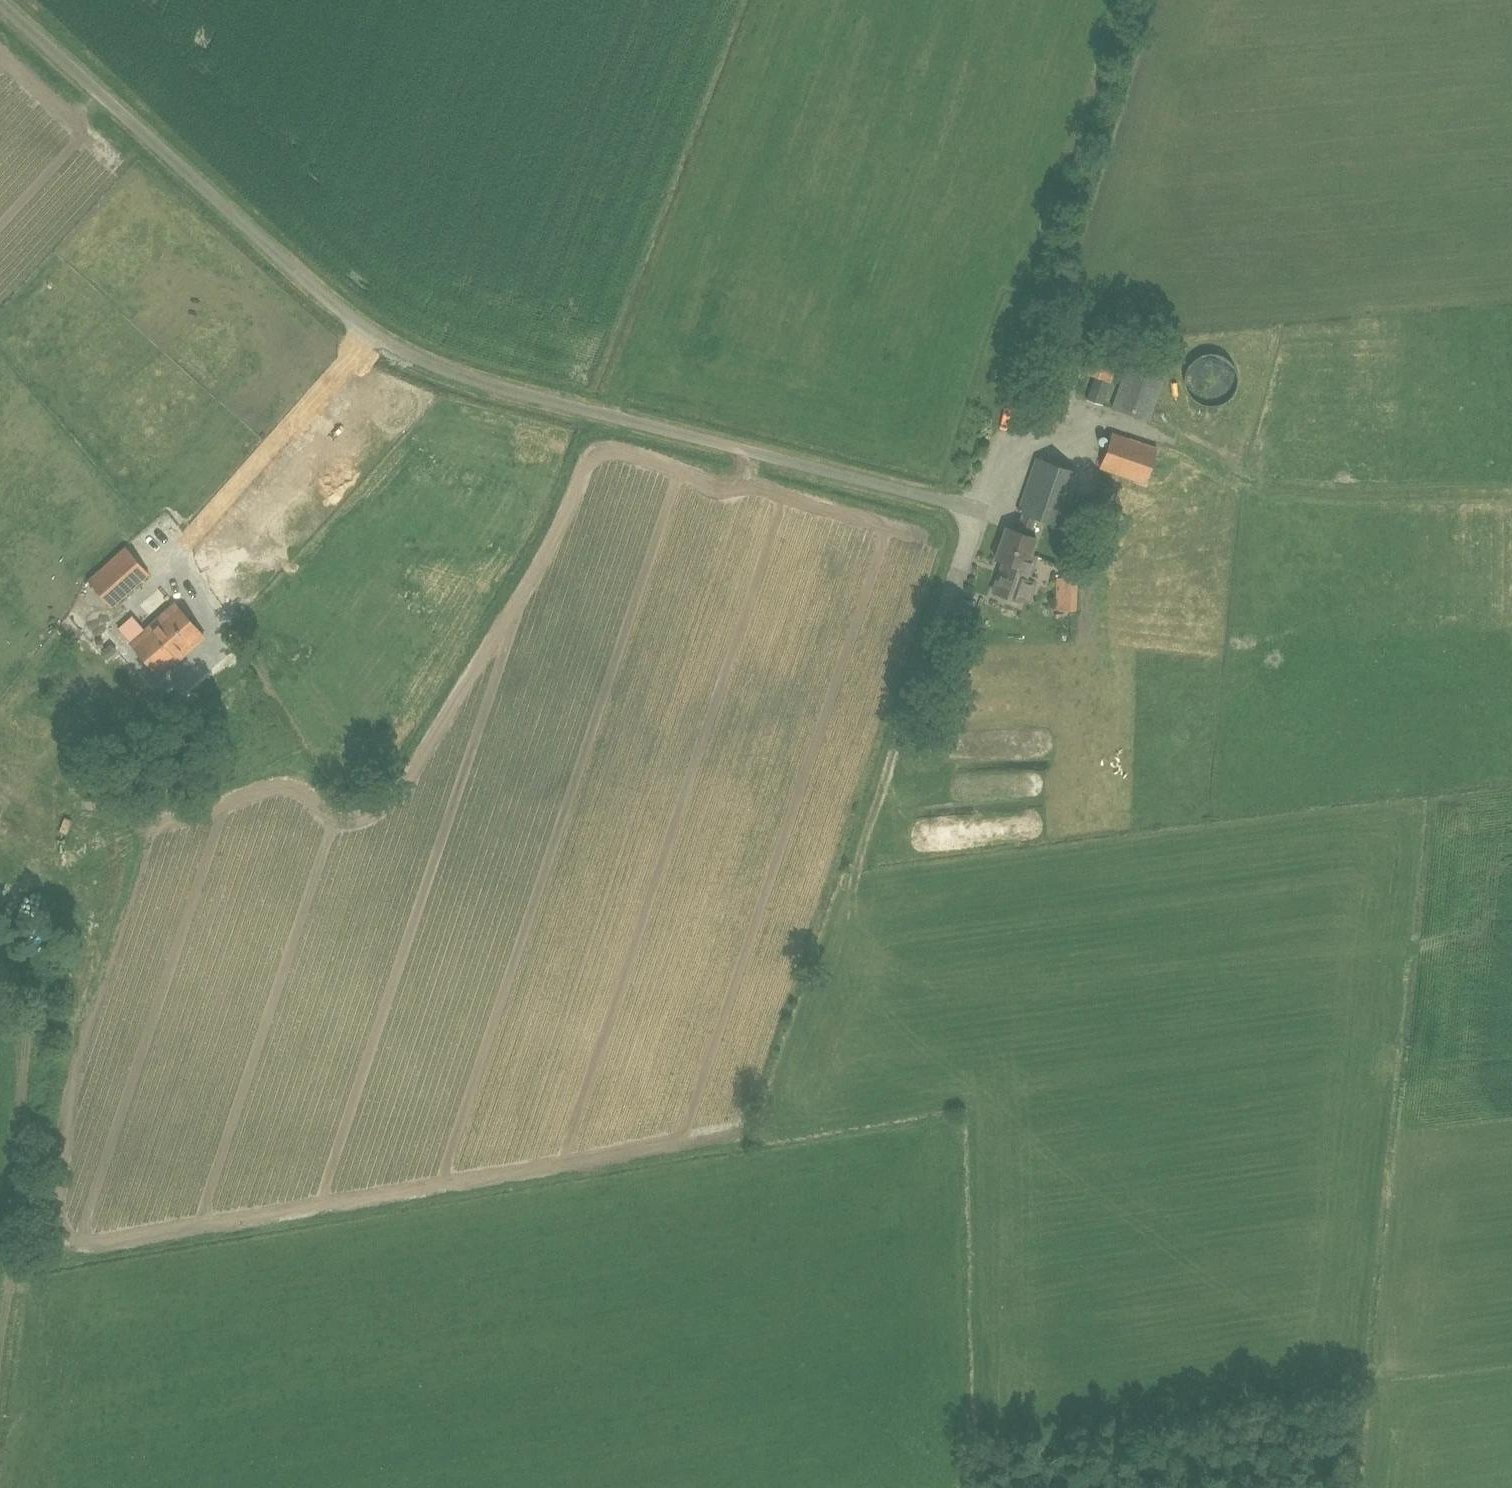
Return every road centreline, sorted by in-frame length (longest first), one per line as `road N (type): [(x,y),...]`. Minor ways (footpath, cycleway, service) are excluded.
road 1 (unclassified): [(986,512),(411,356),(371,334),(0,4)]
road 2 (track): [(0,960),(33,990),(38,1030),(11,1270),(16,1285),(30,1290)]

